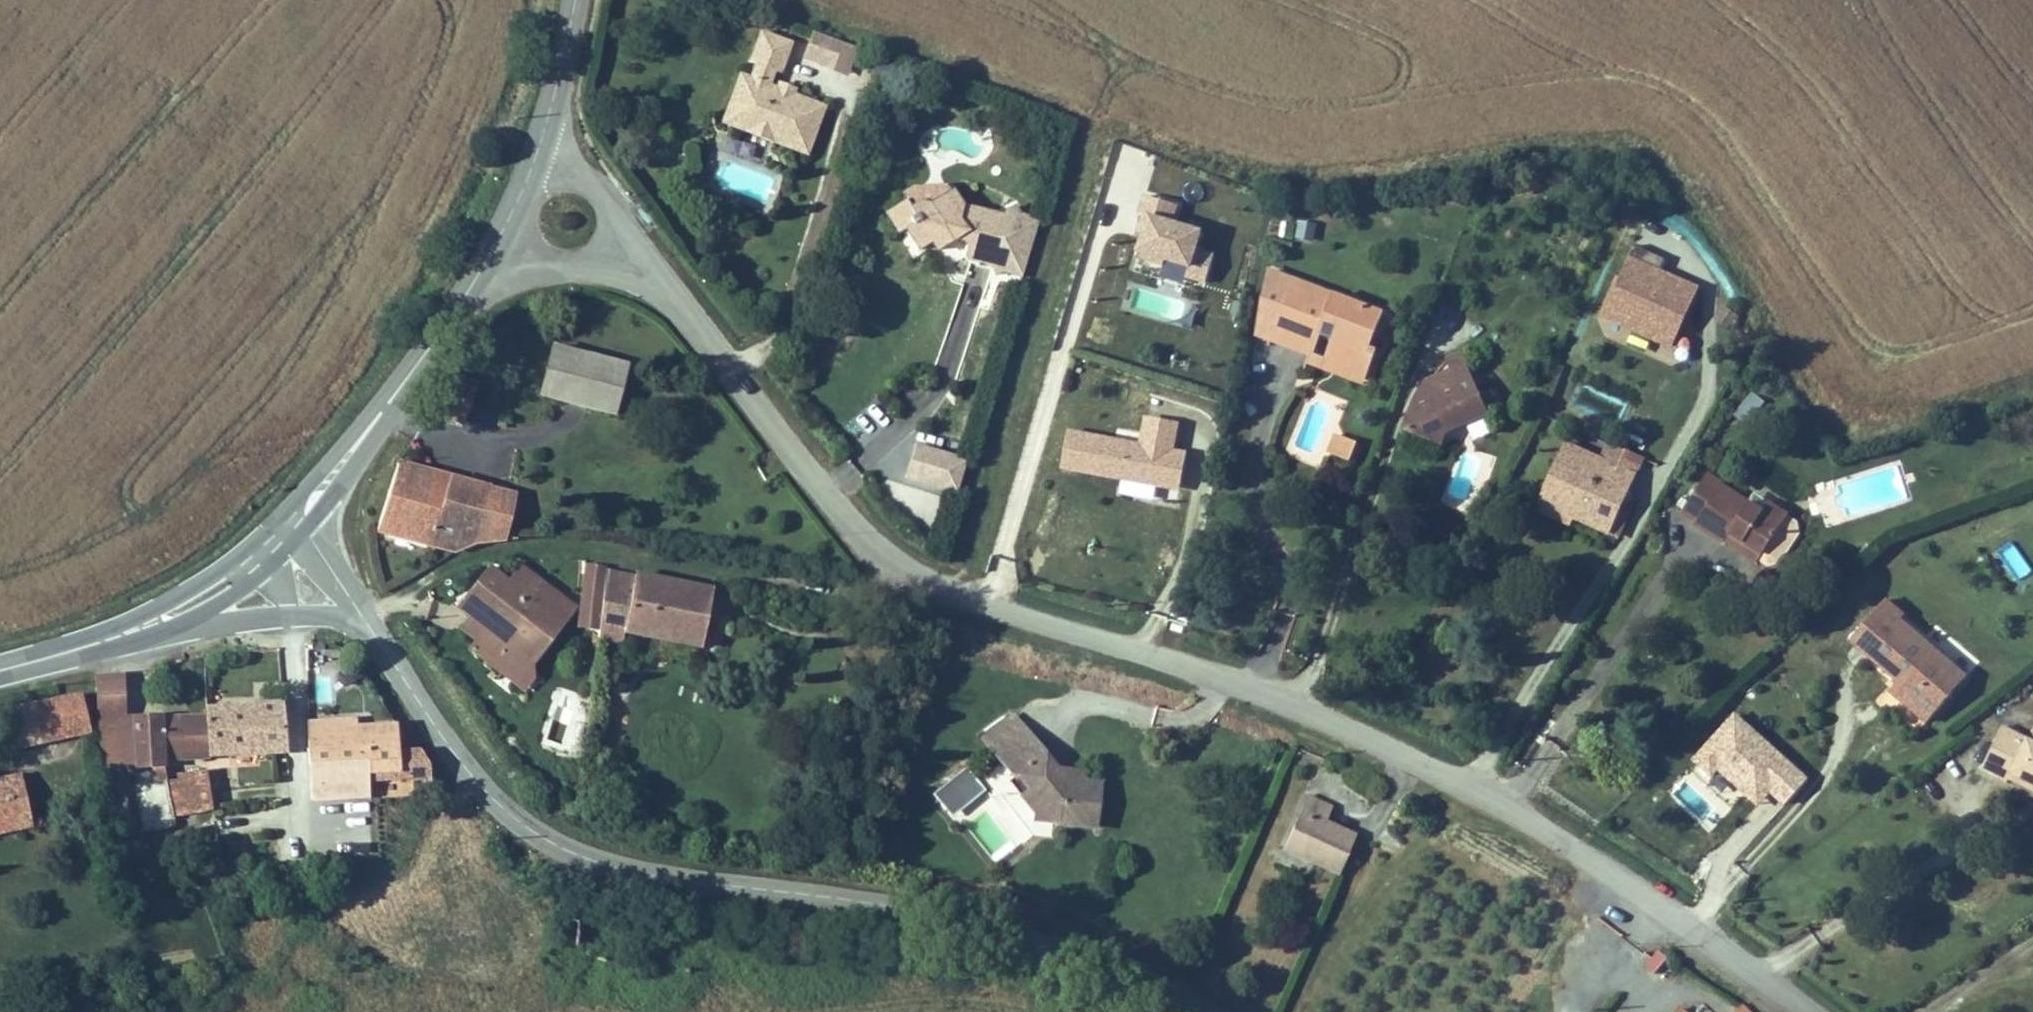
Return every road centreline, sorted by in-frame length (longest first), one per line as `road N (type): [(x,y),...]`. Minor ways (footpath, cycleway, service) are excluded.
road 1 (residential): [(639,266),(855,523),(929,583),(1302,700),(1474,780),(1511,798),(1805,1011)]
road 2 (tertiary): [(1167,1011),(1088,964),(984,925),(639,873),(579,855),(512,815),(478,782),(366,623)]
road 3 (tertiary): [(270,528),(234,561),(154,611),(33,661)]
road 4 (tertiary): [(172,631),(287,615),(366,623)]
road 5 (tertiary): [(303,530),(370,446),(404,382)]
road 6 (tertiary): [(172,631),(268,570),(303,530)]
road 7 (residential): [(639,266),(590,181),(540,145)]
road 8 (tertiary): [(404,382),(298,499)]
road 9 (tertiary): [(404,382),(492,252)]
road 10 (tertiary): [(540,145),(575,0)]
road 11 (residential): [(492,252),(528,262),(639,266)]
road 12 (tertiary): [(33,661),(72,659),(172,631)]

